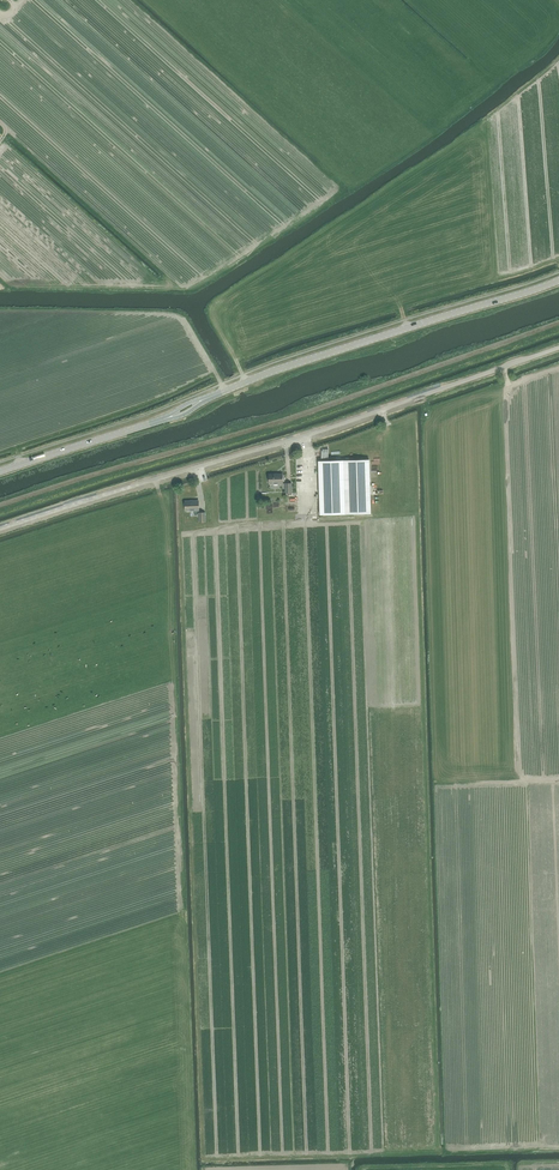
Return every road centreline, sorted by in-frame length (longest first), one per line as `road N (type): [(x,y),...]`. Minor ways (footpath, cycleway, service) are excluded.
road 1 (unclassified): [(0,529),(558,348)]
road 2 (tertiary): [(208,398),(558,280)]
road 3 (tertiary): [(0,471),(164,419)]

